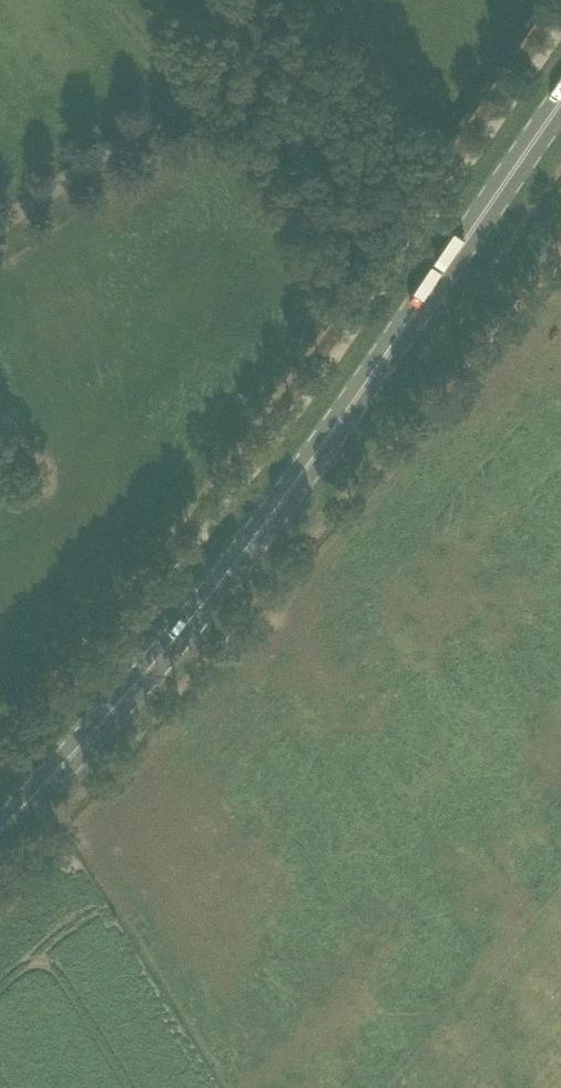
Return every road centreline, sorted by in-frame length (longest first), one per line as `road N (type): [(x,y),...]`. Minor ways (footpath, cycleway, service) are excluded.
road 1 (primary): [(0,831),(113,714),(248,550),(560,100)]

